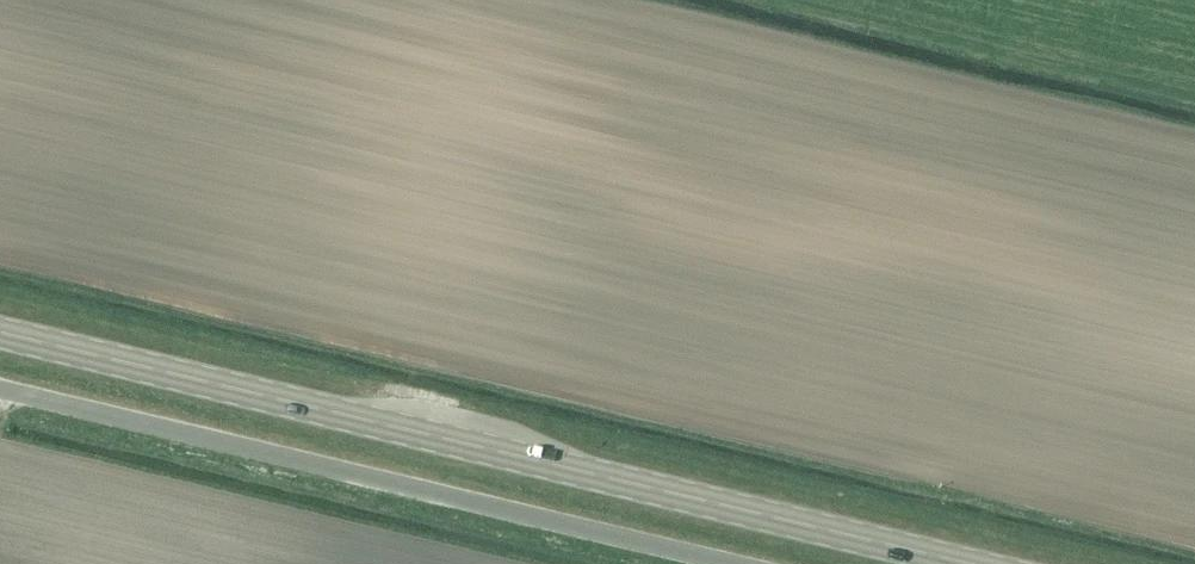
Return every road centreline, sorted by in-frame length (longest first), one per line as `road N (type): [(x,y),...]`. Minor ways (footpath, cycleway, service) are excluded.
road 1 (secondary): [(967,563),(0,333)]
road 2 (unclassified): [(731,563),(0,390)]

